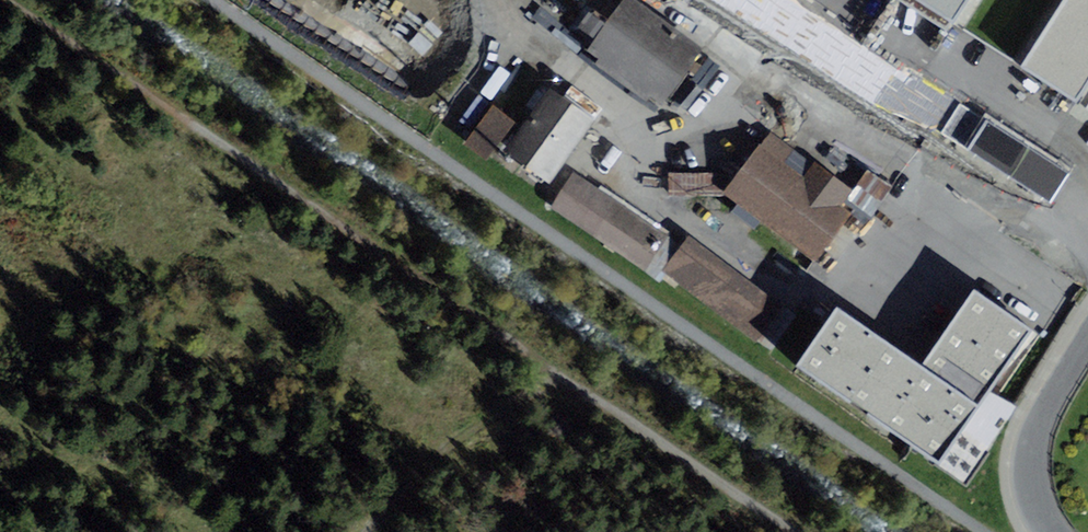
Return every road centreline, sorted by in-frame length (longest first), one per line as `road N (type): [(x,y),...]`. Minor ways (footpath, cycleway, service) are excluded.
road 1 (track): [(4,0),(791,531)]
road 2 (track): [(366,531),(440,454),(554,373)]
road 3 (unclassified): [(1087,340),(1032,439),(1035,497),(1051,531)]
road 4 (residential): [(943,149),(1087,253)]

